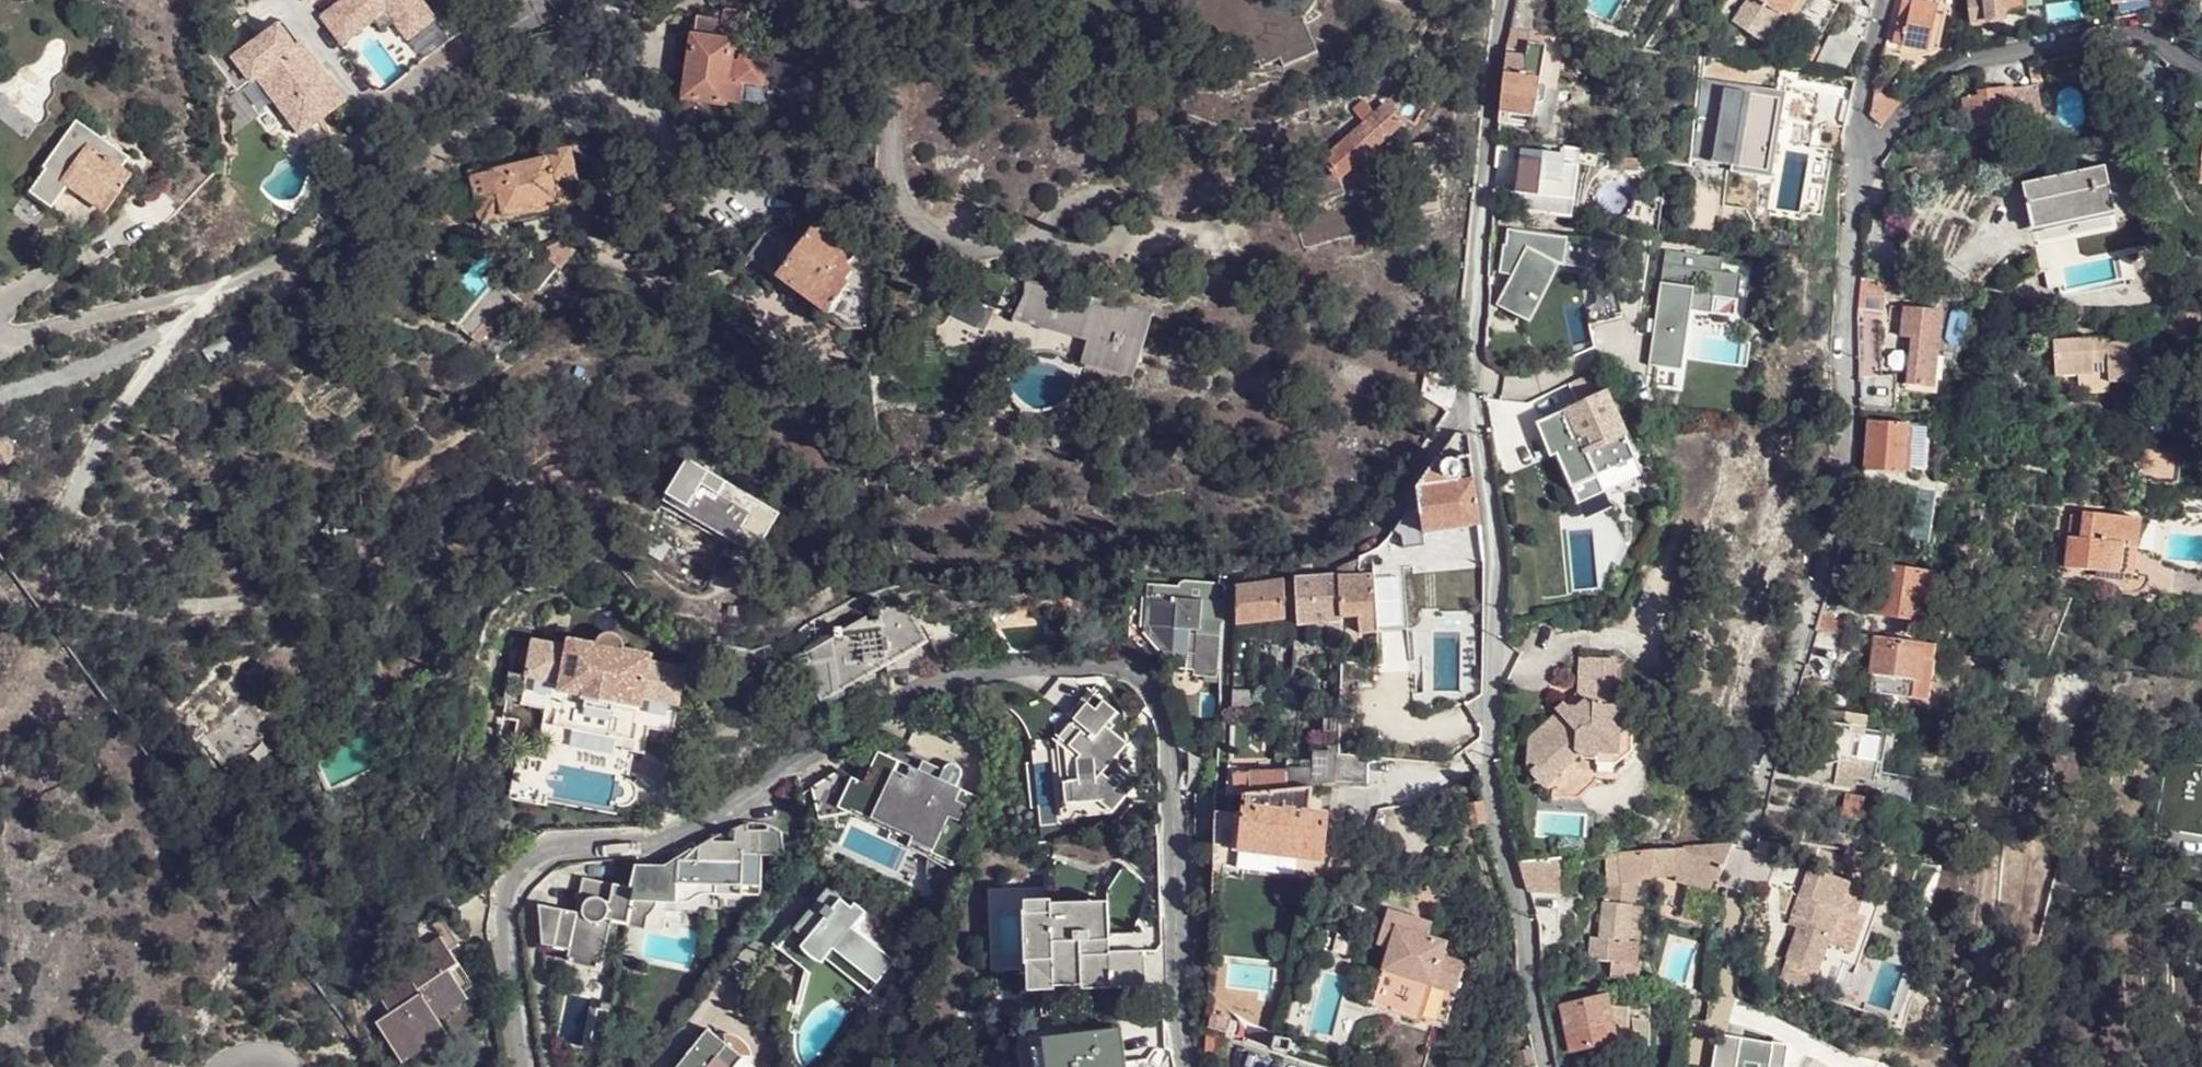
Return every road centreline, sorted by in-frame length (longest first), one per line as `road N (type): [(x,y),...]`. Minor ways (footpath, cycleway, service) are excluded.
road 1 (residential): [(527,1066),(508,893),(528,862),(557,845),(669,840),(935,678),(1087,654),(1137,666),(1161,698),(1189,1066)]
road 2 (residential): [(1853,173),(1844,467),(1745,843)]
road 3 (residential): [(1474,409),(1503,567),(1496,787),(1532,922),(1535,1010),(1548,1066)]
road 4 (residential): [(1503,0),(1487,112),(1474,409)]
road 5 (residential): [(1853,173),(1939,74),(1982,59),(2127,32),(2156,36),(2201,69)]
road 6 (residential): [(1220,569),(1314,566),(1346,554),(1392,518),(1428,456),(1474,409)]
road 7 (residential): [(1885,0),(1853,138),(1853,173)]

